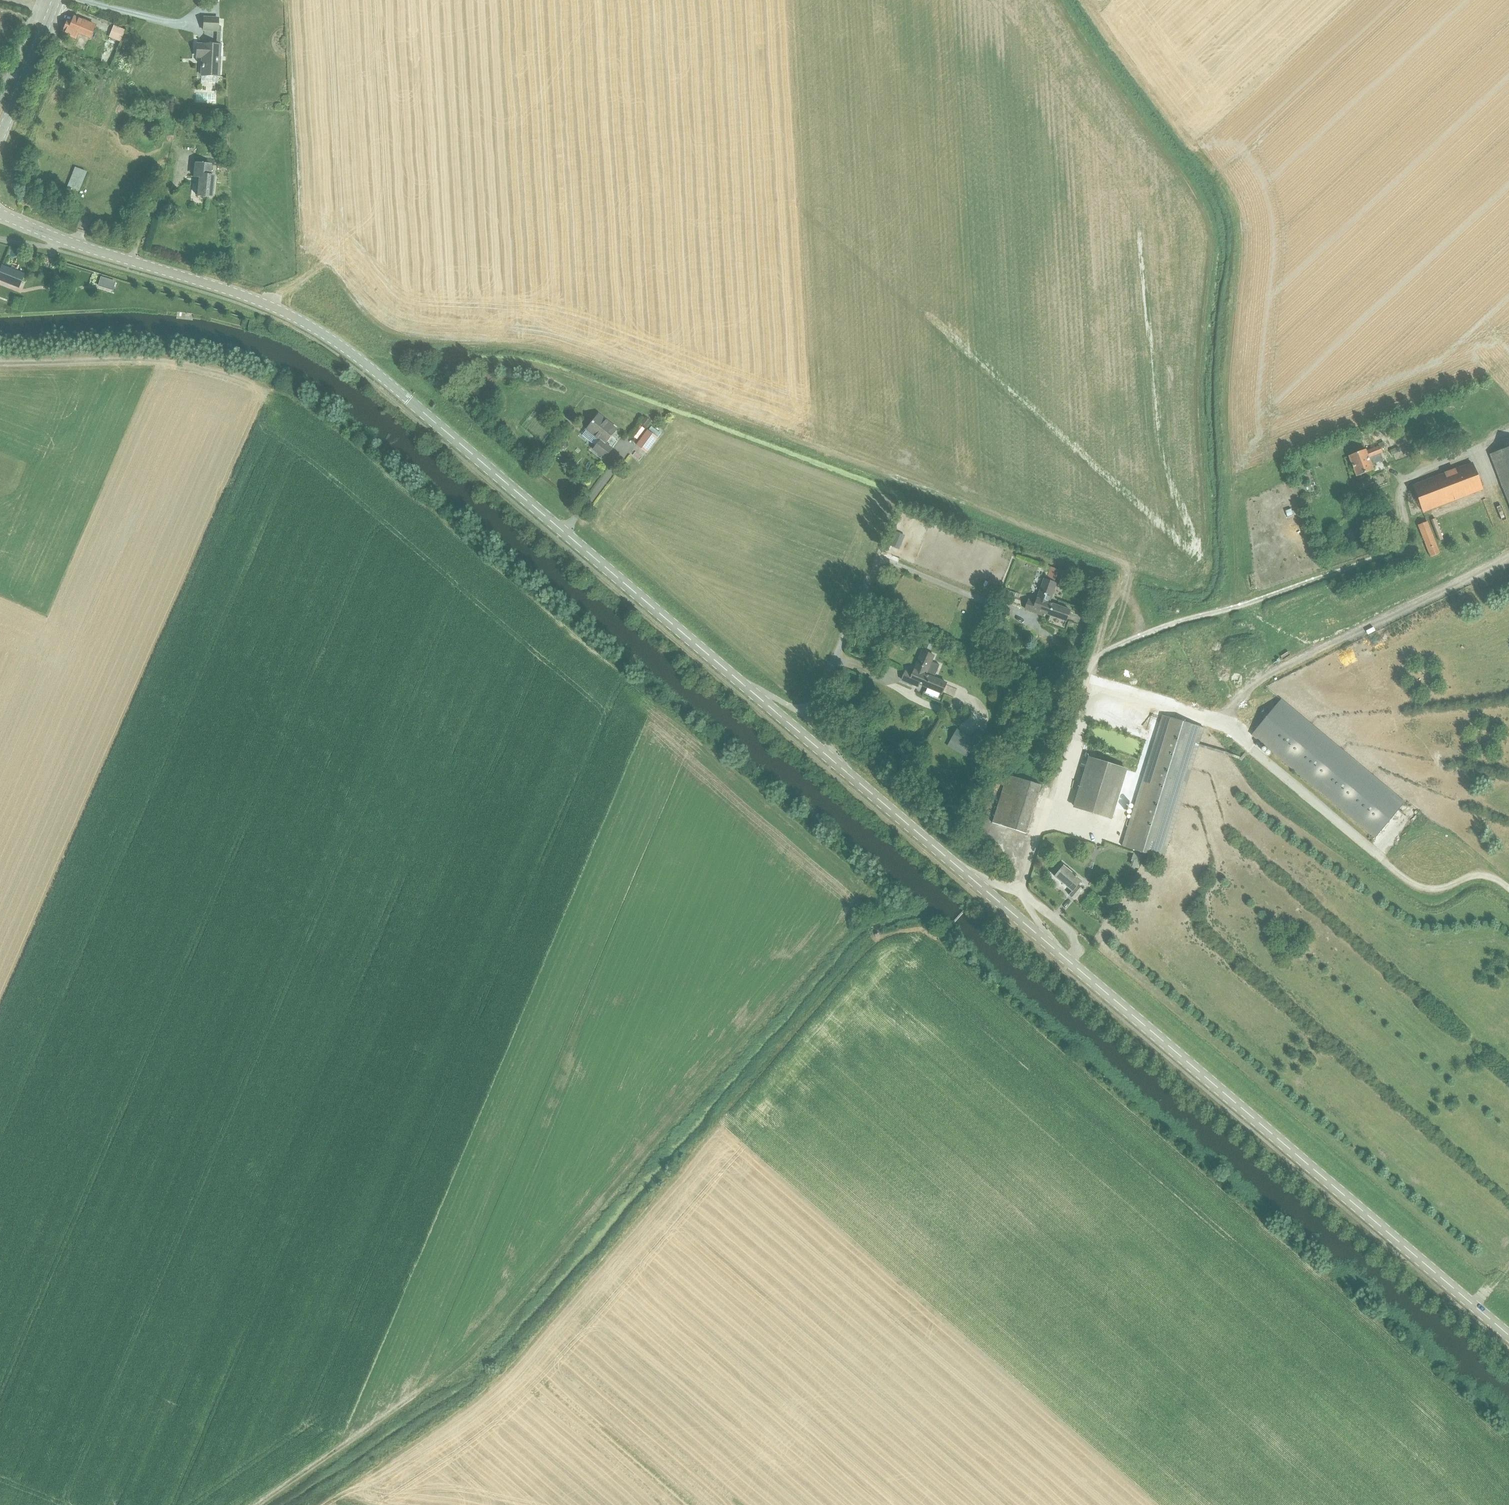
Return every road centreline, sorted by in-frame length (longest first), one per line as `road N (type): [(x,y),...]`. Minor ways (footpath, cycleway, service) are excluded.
road 1 (tertiary): [(964,870),(317,328),(234,291),(0,213)]
road 2 (tertiary): [(1508,1338),(1072,962)]
road 3 (track): [(1221,724),(1278,667),(1508,556)]
road 4 (unclassified): [(1019,890),(1095,662),(1140,635)]
road 5 (track): [(0,367),(159,365),(268,395)]
road 6 (secondary): [(0,138),(51,12)]
road 7 (track): [(1095,662),(1116,599),(1132,602),(1140,635)]

